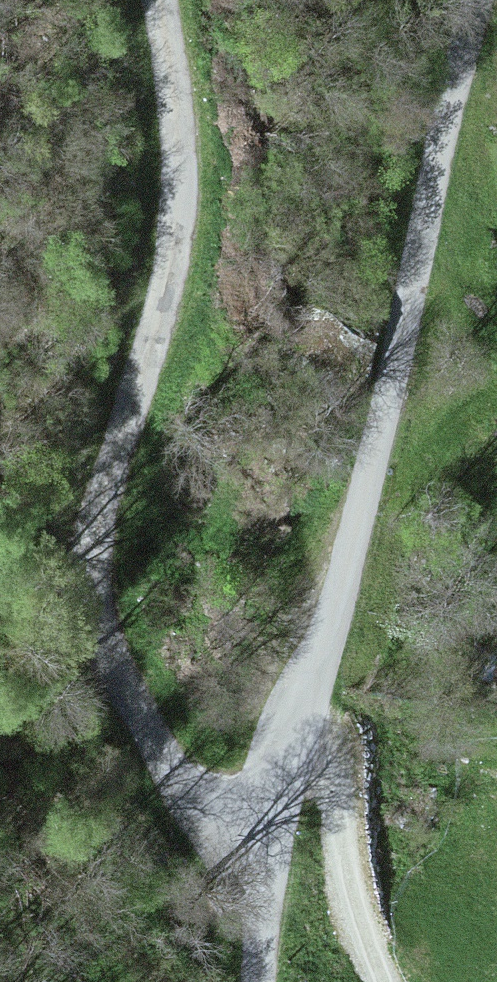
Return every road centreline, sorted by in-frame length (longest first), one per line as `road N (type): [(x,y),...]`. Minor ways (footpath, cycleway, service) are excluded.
road 1 (residential): [(265,841),(231,830),(193,803),(124,677),(104,619),(96,537),(104,485),(173,267),(180,188),(159,0)]
road 2 (residential): [(479,0),(348,572),(265,841)]
road 3 (residential): [(265,841),(258,981)]

